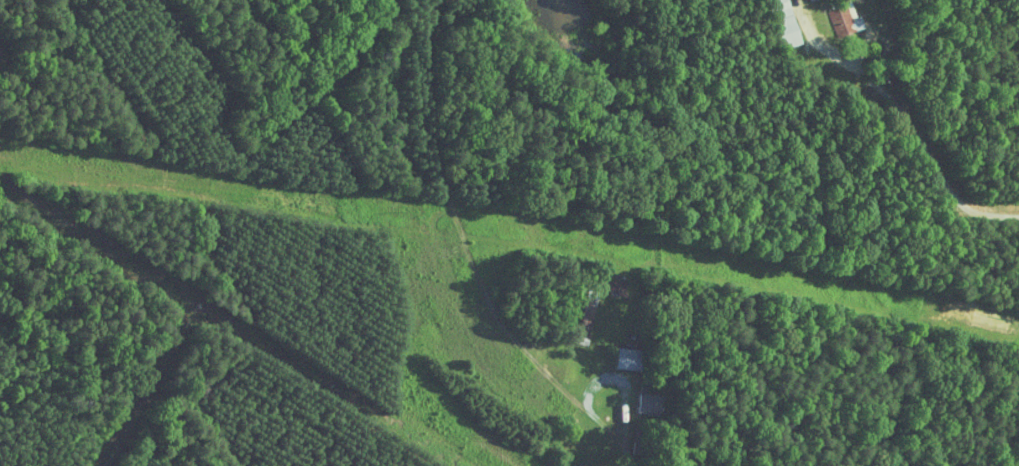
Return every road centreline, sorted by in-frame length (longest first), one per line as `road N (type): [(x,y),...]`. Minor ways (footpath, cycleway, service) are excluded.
road 1 (residential): [(1018,218),(963,211),(888,97),(839,58)]

